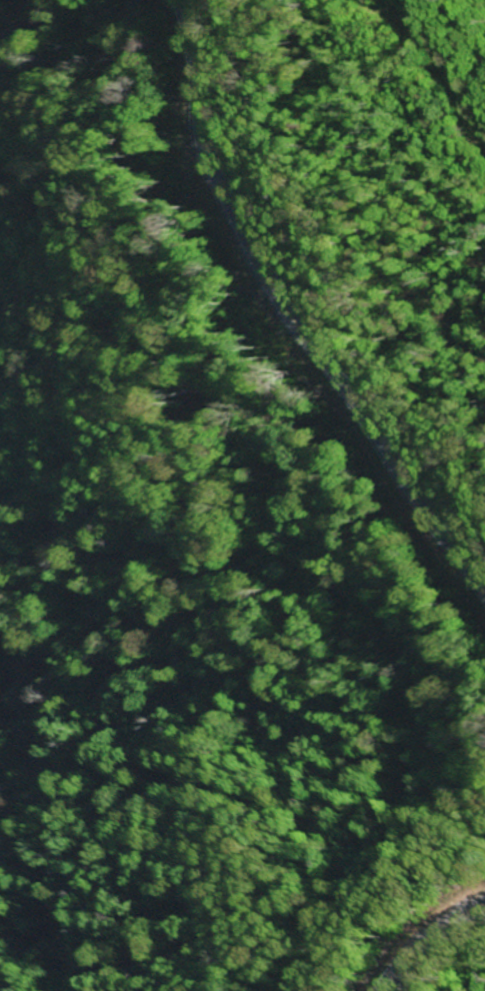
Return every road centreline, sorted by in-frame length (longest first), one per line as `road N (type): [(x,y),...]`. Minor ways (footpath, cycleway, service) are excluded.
road 1 (primary): [(484,603),(288,309),(222,190),(183,0)]
road 2 (primary): [(379,990),(420,940),(484,903)]

